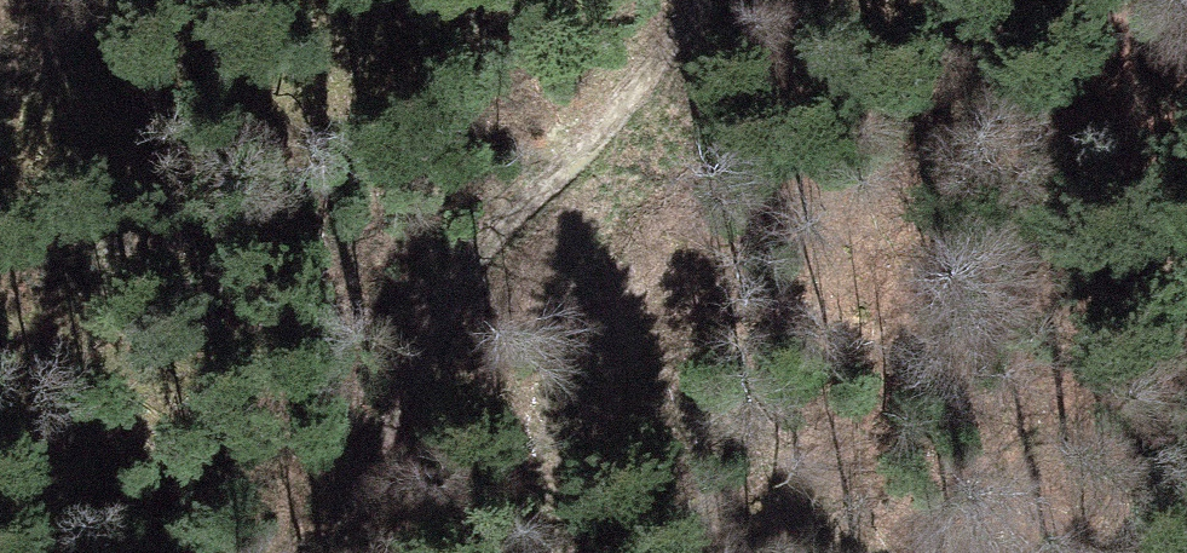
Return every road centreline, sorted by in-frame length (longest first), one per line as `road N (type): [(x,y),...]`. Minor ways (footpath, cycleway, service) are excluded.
road 1 (track): [(716,0),(673,43),(414,369),(321,552)]
road 2 (track): [(572,552),(567,389),(604,215),(673,43)]

